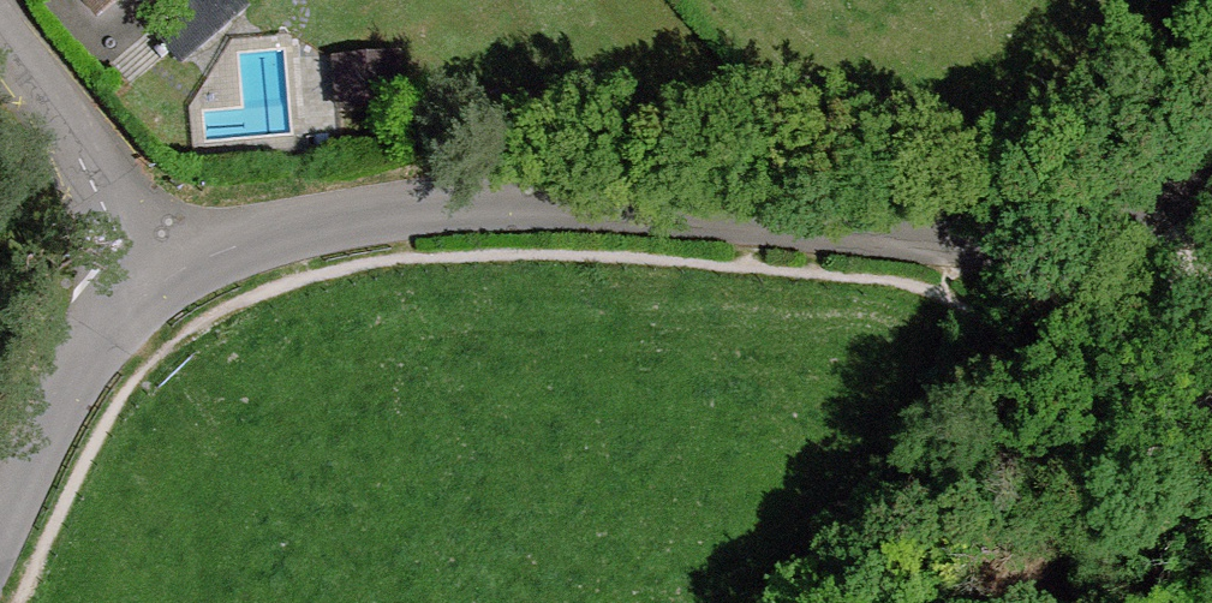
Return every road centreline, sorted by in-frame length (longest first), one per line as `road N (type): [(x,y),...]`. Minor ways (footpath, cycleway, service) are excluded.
road 1 (unclassified): [(1211,145),(1181,181),(1126,211),(1031,238),(529,201),(410,211),(257,242),(207,256),(159,286)]
road 2 (unclassified): [(0,22),(159,286)]
road 3 (track): [(1095,465),(1177,272),(1181,181)]
road 4 (unclassified): [(159,286),(78,384),(0,527)]

